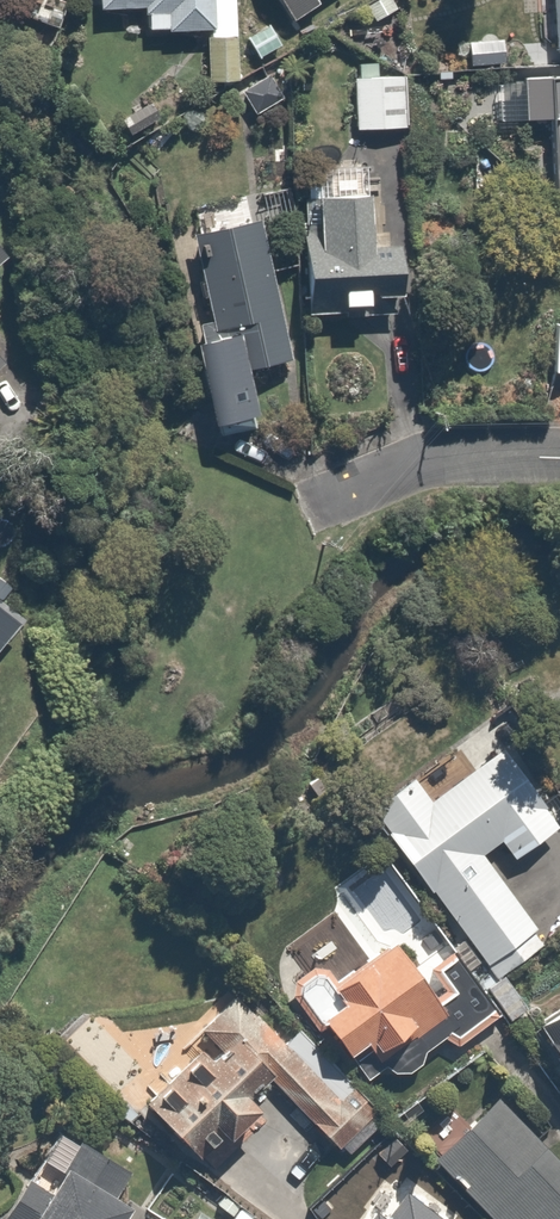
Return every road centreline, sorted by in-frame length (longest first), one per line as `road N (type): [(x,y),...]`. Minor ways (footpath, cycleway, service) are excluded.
road 1 (residential): [(559,458),(423,463),(327,499)]

